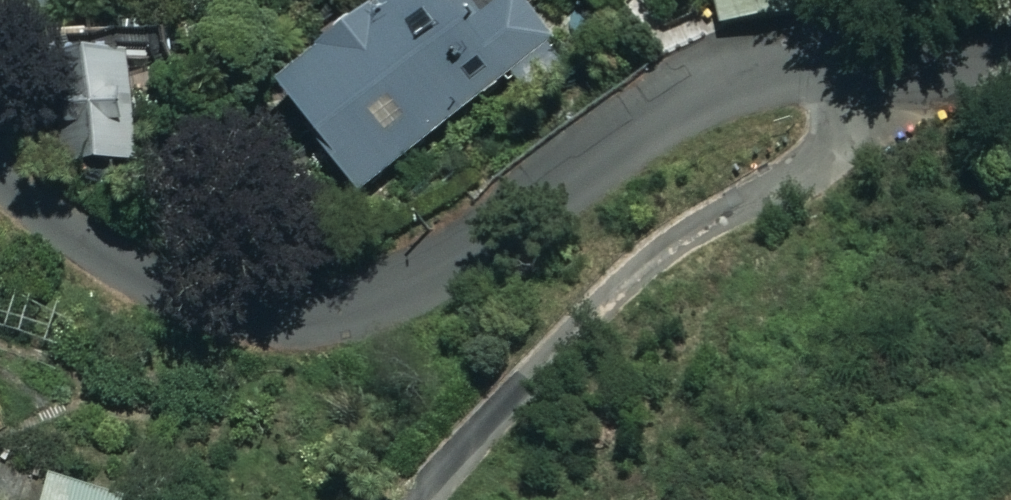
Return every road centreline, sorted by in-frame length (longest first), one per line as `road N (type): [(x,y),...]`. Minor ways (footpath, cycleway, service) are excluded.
road 1 (residential): [(895,60),(769,71),(660,112),(394,305),(345,324),(286,326),(217,313),(125,265),(0,179)]
road 2 (residential): [(422,499),(625,272),(815,162),(849,134),(895,60)]

